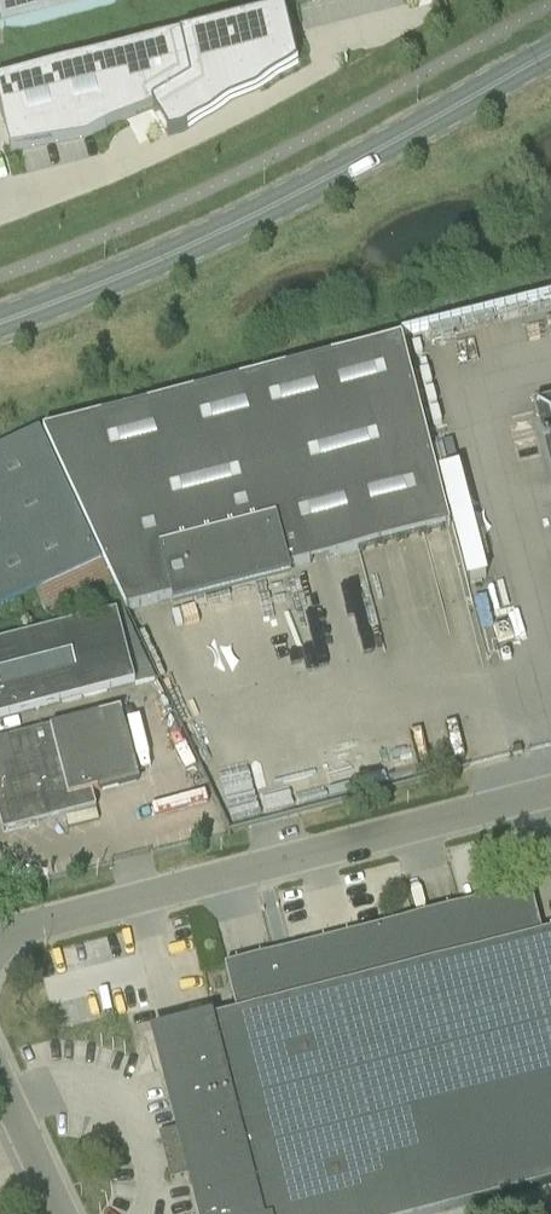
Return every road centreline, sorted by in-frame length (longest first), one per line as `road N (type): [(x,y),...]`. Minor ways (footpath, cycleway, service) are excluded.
road 1 (secondary): [(550,55),(210,240),(0,325)]
road 2 (unclassified): [(0,941),(550,792)]
road 3 (unclassified): [(63,1213),(0,1080)]

